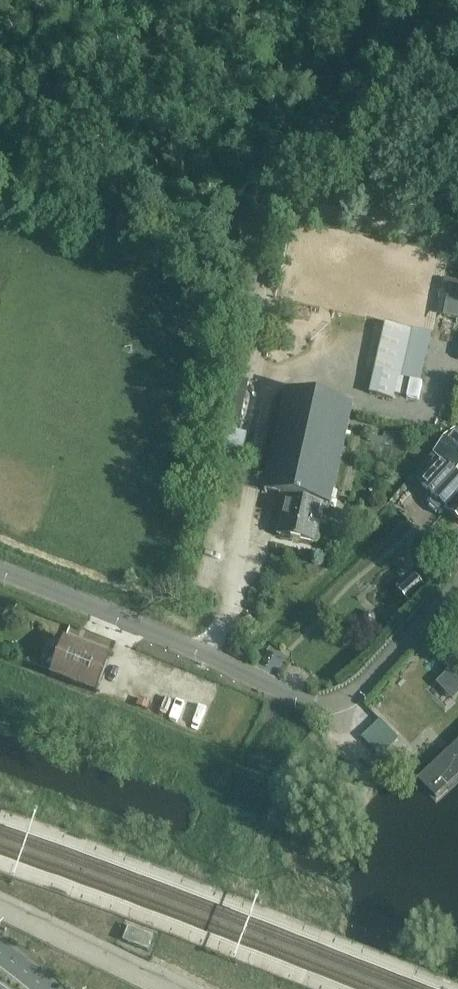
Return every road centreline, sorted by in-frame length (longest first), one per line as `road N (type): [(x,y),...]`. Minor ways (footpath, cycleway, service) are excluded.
road 1 (unclassified): [(338,708),(301,700),(0,572)]
road 2 (residential): [(338,708),(457,587)]

